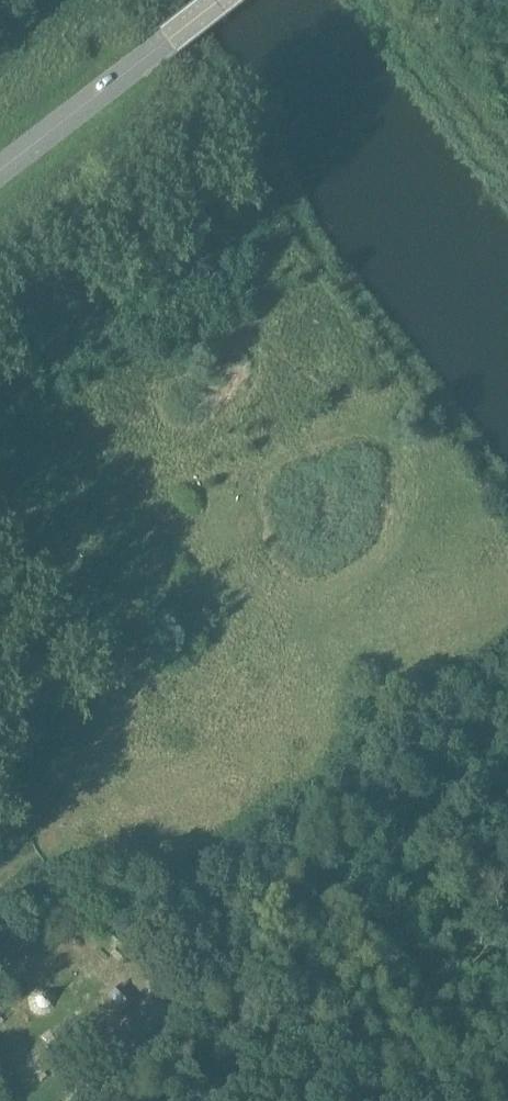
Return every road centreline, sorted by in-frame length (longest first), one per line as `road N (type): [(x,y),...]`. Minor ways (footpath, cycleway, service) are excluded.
road 1 (unclassified): [(0,169),(219,0)]

